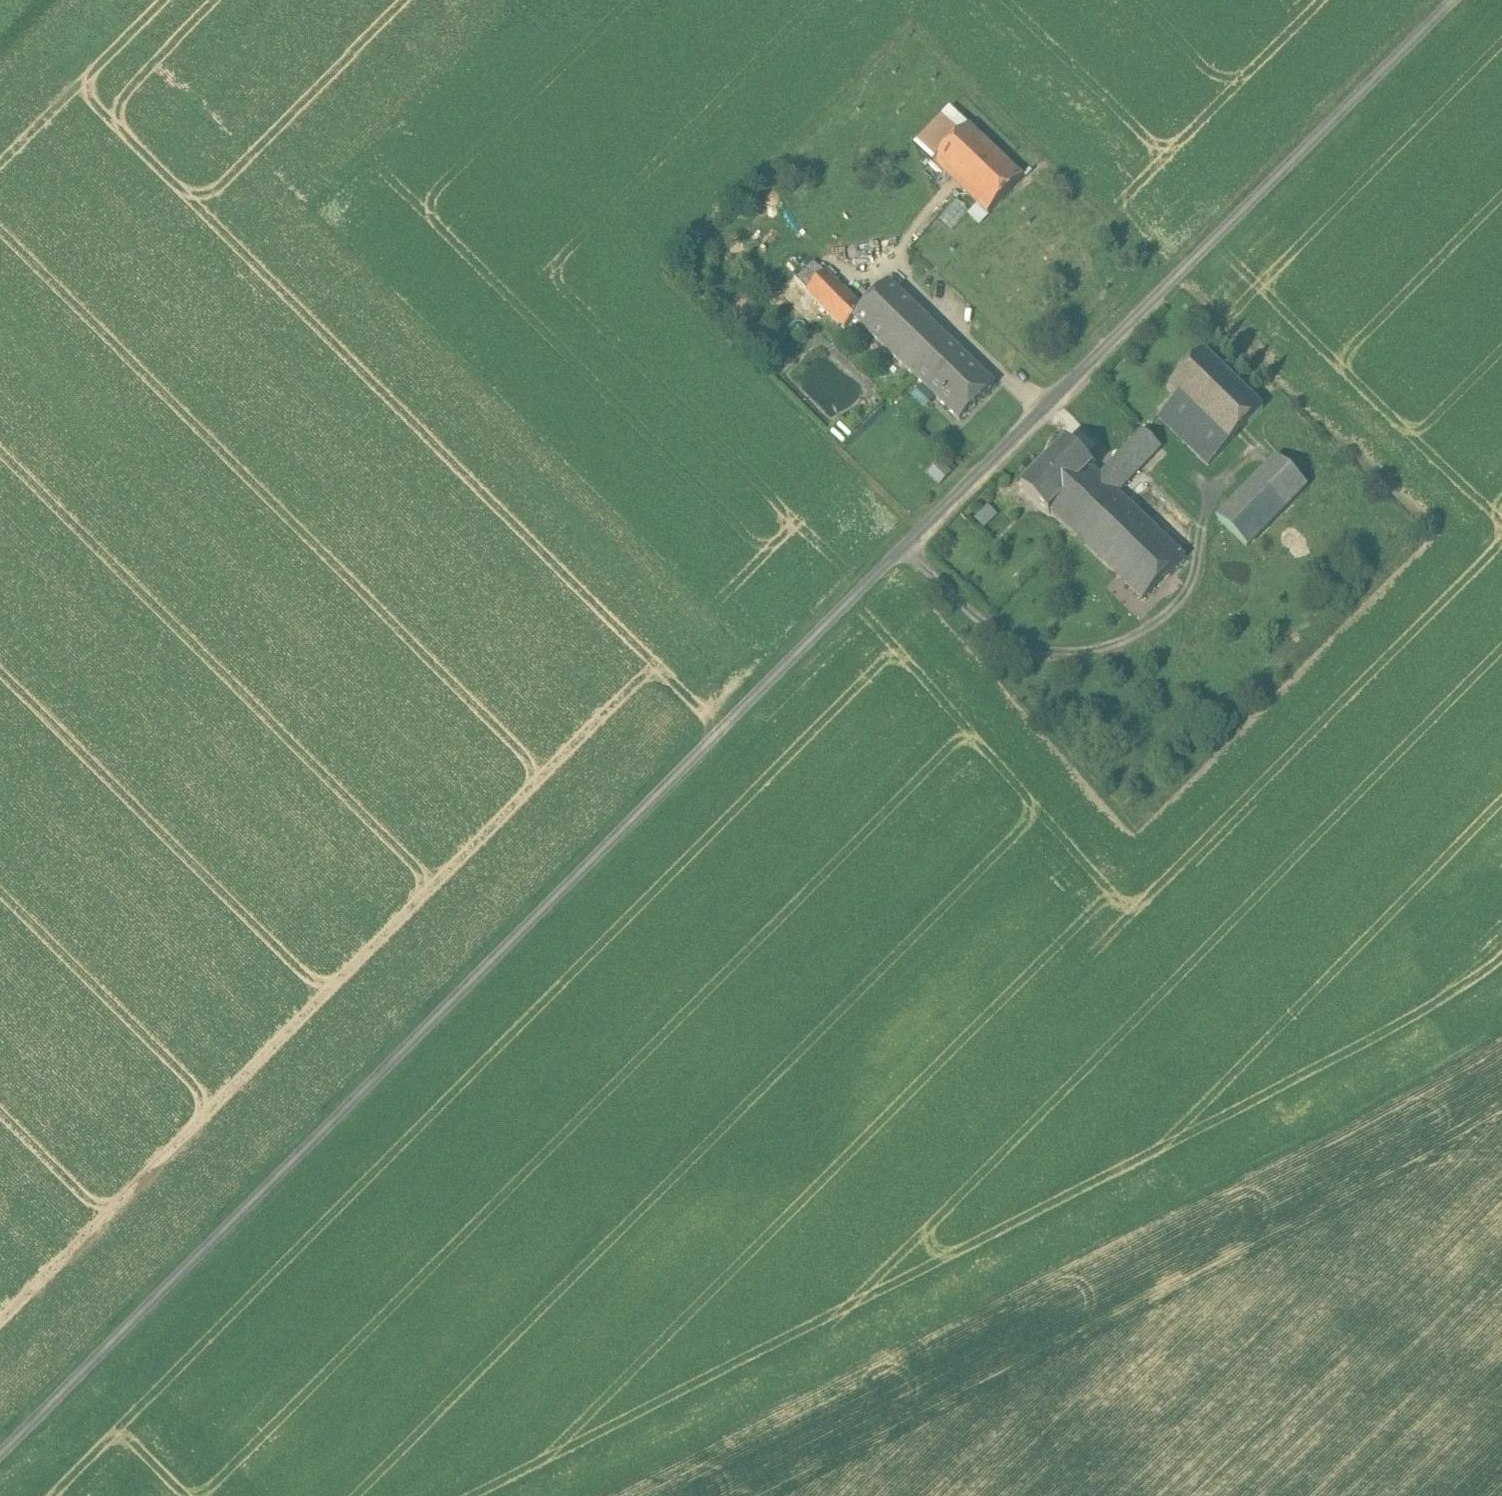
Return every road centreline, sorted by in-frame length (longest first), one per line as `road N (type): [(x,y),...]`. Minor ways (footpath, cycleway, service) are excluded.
road 1 (track): [(0,1456),(1450,0)]
road 2 (track): [(903,549),(1010,644),(1082,655),(1133,638),(1193,588),(1209,498)]

